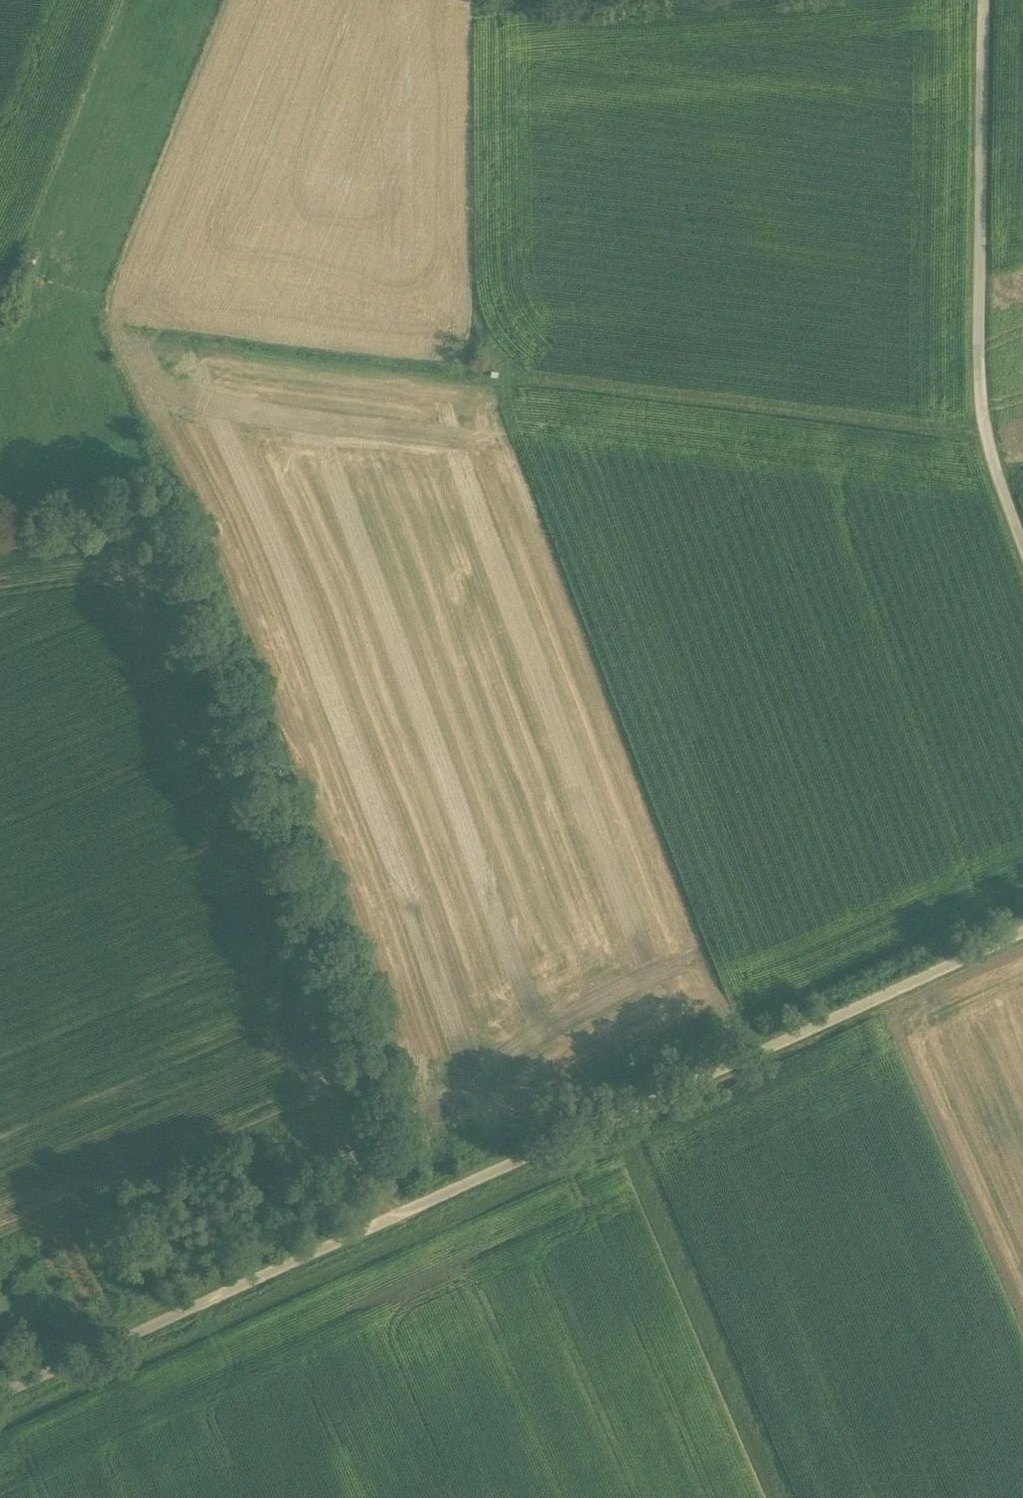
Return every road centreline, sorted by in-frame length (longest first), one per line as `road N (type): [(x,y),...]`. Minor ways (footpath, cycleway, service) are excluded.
road 1 (track): [(0,1398),(1022,931)]
road 2 (unclassified): [(1022,544),(980,403),(982,0)]

